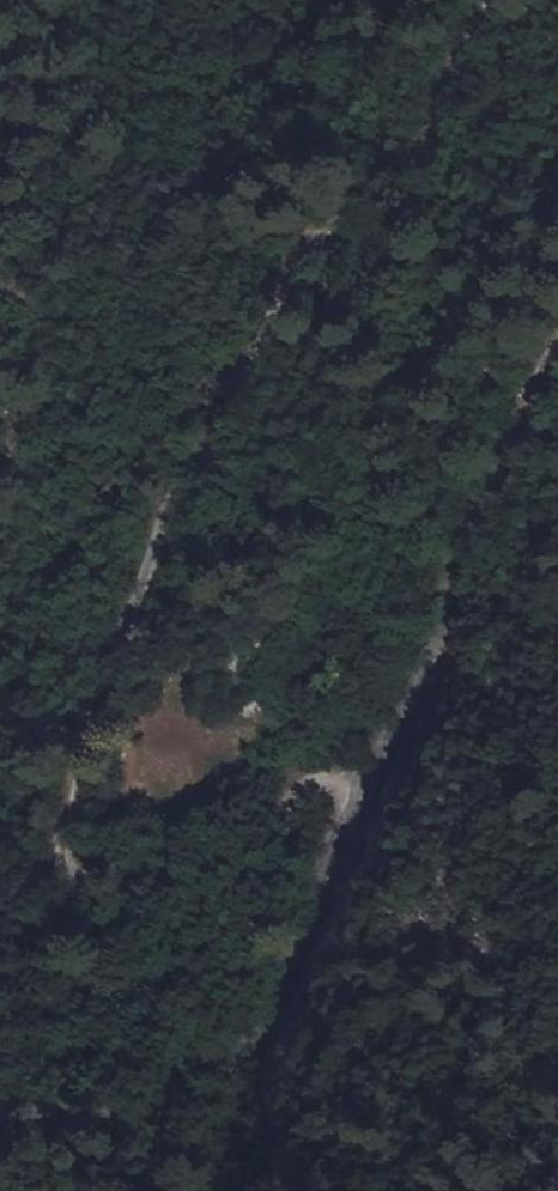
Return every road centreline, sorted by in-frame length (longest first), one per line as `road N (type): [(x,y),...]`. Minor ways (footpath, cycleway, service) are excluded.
road 1 (track): [(503,0),(409,191),(300,282),(158,539),(80,810),(87,878),(167,893),(242,877),(314,786),(372,789),(531,409),(557,372)]
road 2 (unclassified): [(0,1120),(183,1109),(248,1070),(372,789)]

